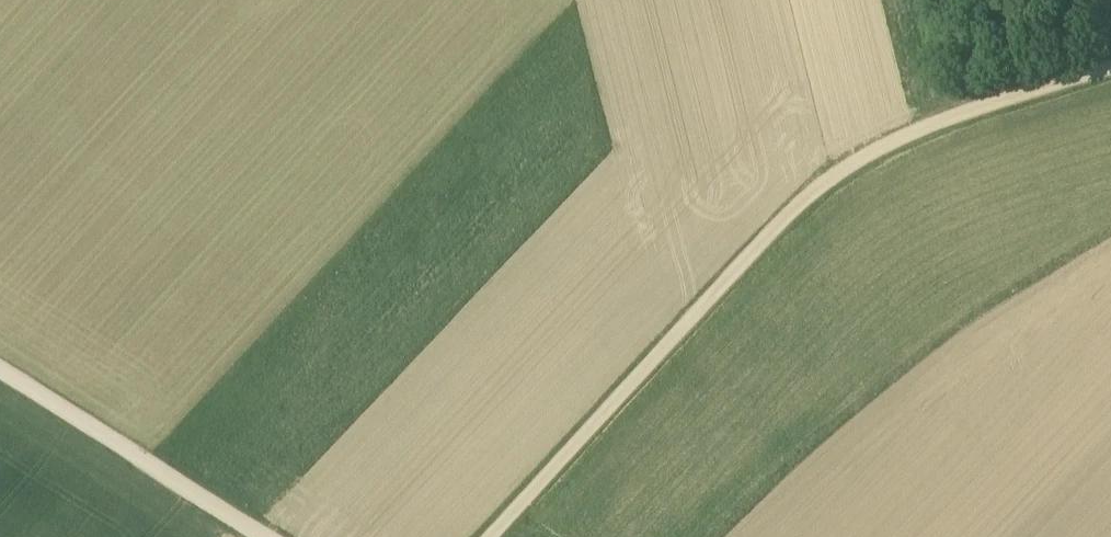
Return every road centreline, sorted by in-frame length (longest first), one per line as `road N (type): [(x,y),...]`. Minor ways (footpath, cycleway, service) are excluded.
road 1 (track): [(491,536),(802,199),(931,121),(1110,73)]
road 2 (track): [(0,368),(274,536)]

